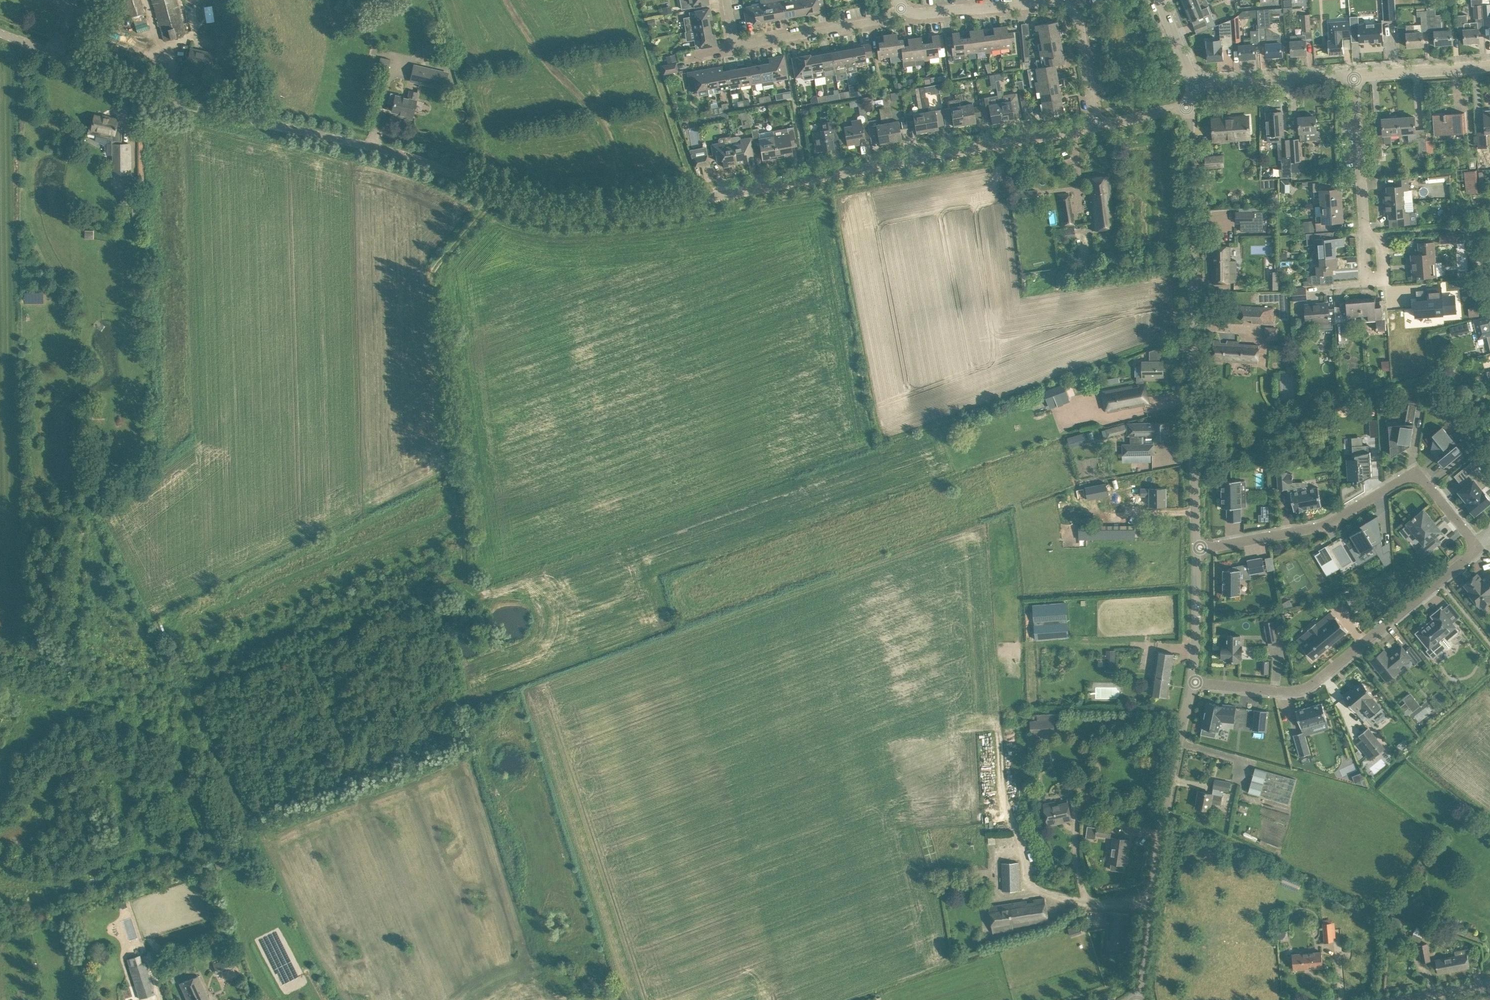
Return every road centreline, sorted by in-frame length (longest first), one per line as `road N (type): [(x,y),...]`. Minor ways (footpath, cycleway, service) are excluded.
road 1 (unclassified): [(1097,126),(660,206),(555,212),(421,160),(169,99),(0,32)]
road 2 (unclassified): [(1196,548),(1190,105)]
road 3 (residential): [(1479,549),(1319,682),(1293,692),(1192,680)]
road 4 (residential): [(1196,548),(1326,524),(1416,471),(1479,549)]
road 5 (track): [(458,462),(435,274),(498,193)]
road 6 (residential): [(1097,126),(1070,9),(1049,2),(923,13),(903,7)]
road 7 (unclassified): [(1154,892),(1100,904),(1081,884),(1079,813),(1097,766),(1088,742),(1066,735)]
road 8 (unclassified): [(1154,892),(1192,680)]
road 9 (residential): [(734,47),(885,19),(903,7)]
road 10 (residential): [(1366,234),(1355,75)]
road 11 (residential): [(1355,75),(1197,86)]
road 12 (residential): [(1489,66),(1355,75)]
road 13 (unclassified): [(1192,680),(1196,548)]

